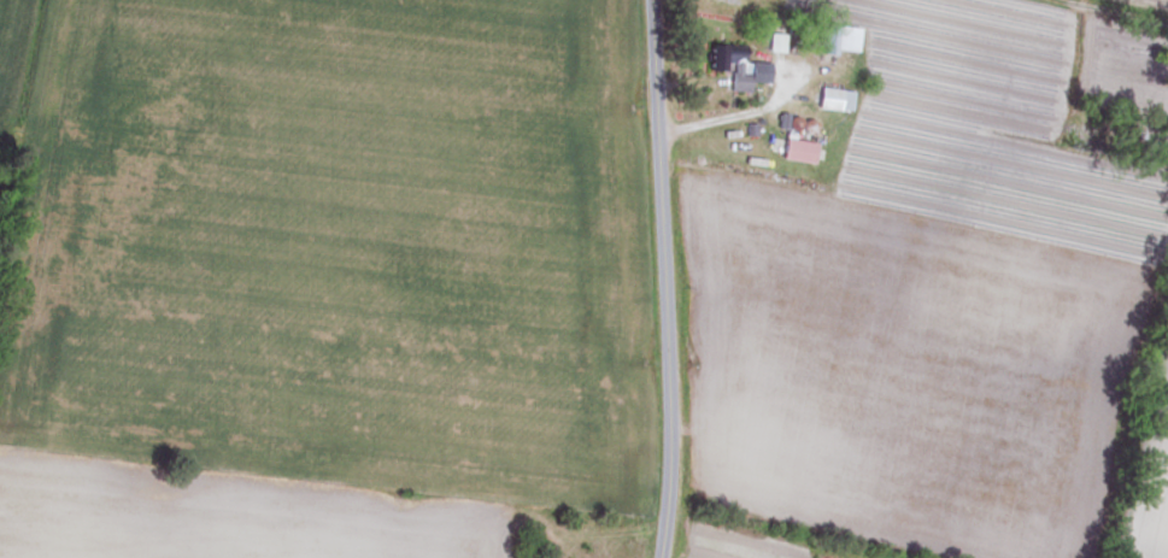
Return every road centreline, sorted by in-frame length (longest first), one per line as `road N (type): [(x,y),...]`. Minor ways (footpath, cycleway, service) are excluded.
road 1 (tertiary): [(662,557),(670,435),(653,0)]

